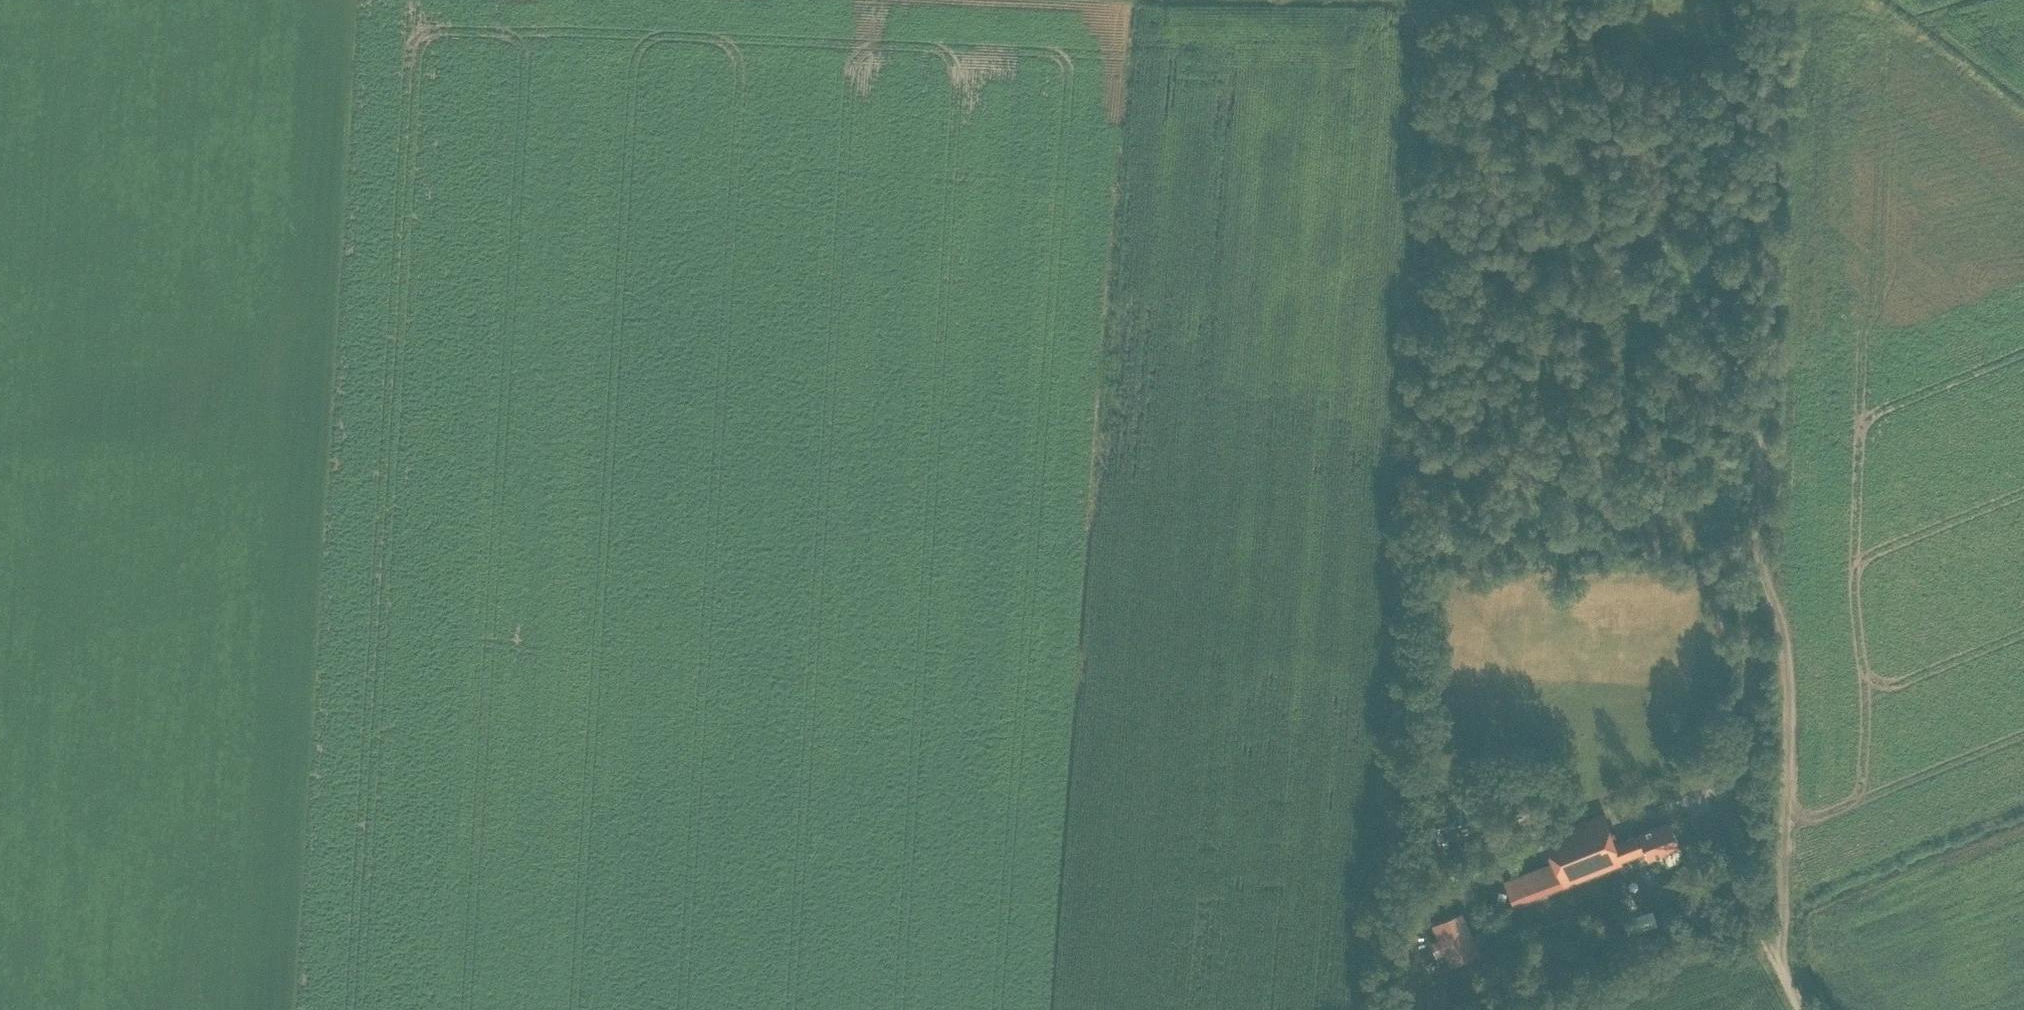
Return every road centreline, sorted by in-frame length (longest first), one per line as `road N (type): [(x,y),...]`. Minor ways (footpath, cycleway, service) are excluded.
road 1 (track): [(1758,572),(1780,0)]
road 2 (unclassified): [(1801,1009),(1754,923),(1729,804),(1751,708),(1758,572)]

